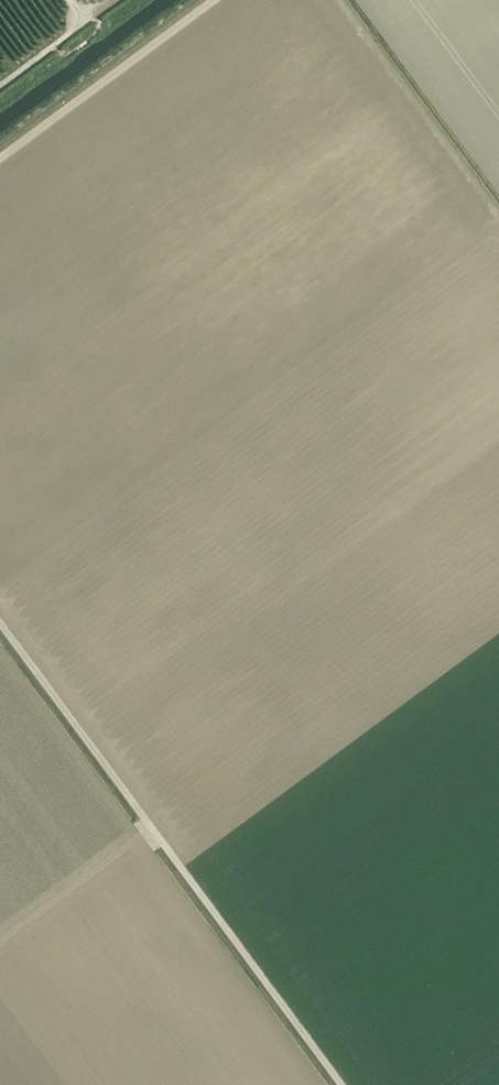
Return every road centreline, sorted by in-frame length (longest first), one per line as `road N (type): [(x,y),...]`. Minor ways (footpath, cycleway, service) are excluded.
road 1 (track): [(105,0),(0,78)]

